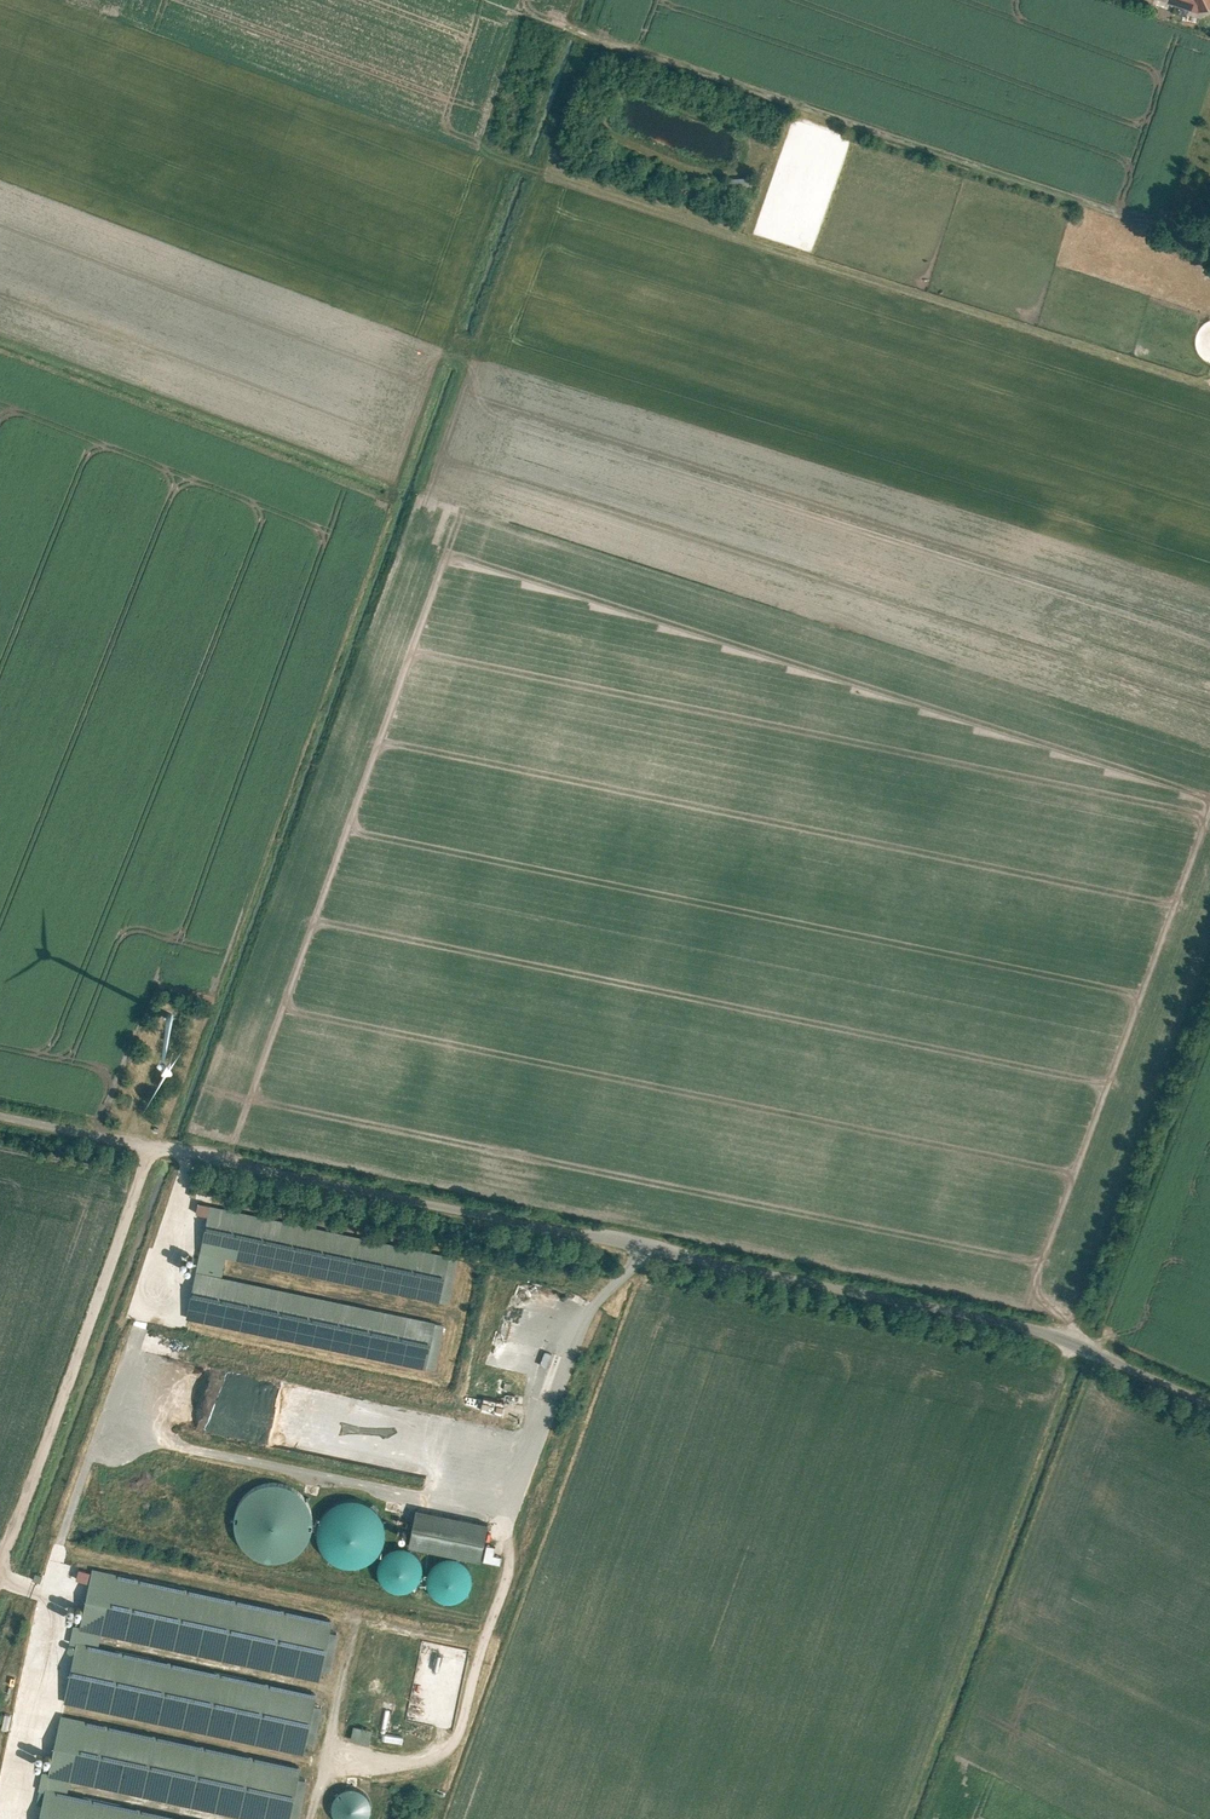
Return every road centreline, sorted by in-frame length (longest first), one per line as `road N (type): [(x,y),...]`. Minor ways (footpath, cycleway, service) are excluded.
road 1 (unclassified): [(1209,1400),(1032,1326),(0,1108)]
road 2 (track): [(1209,234),(534,13)]
road 3 (track): [(0,1531),(141,1137)]

